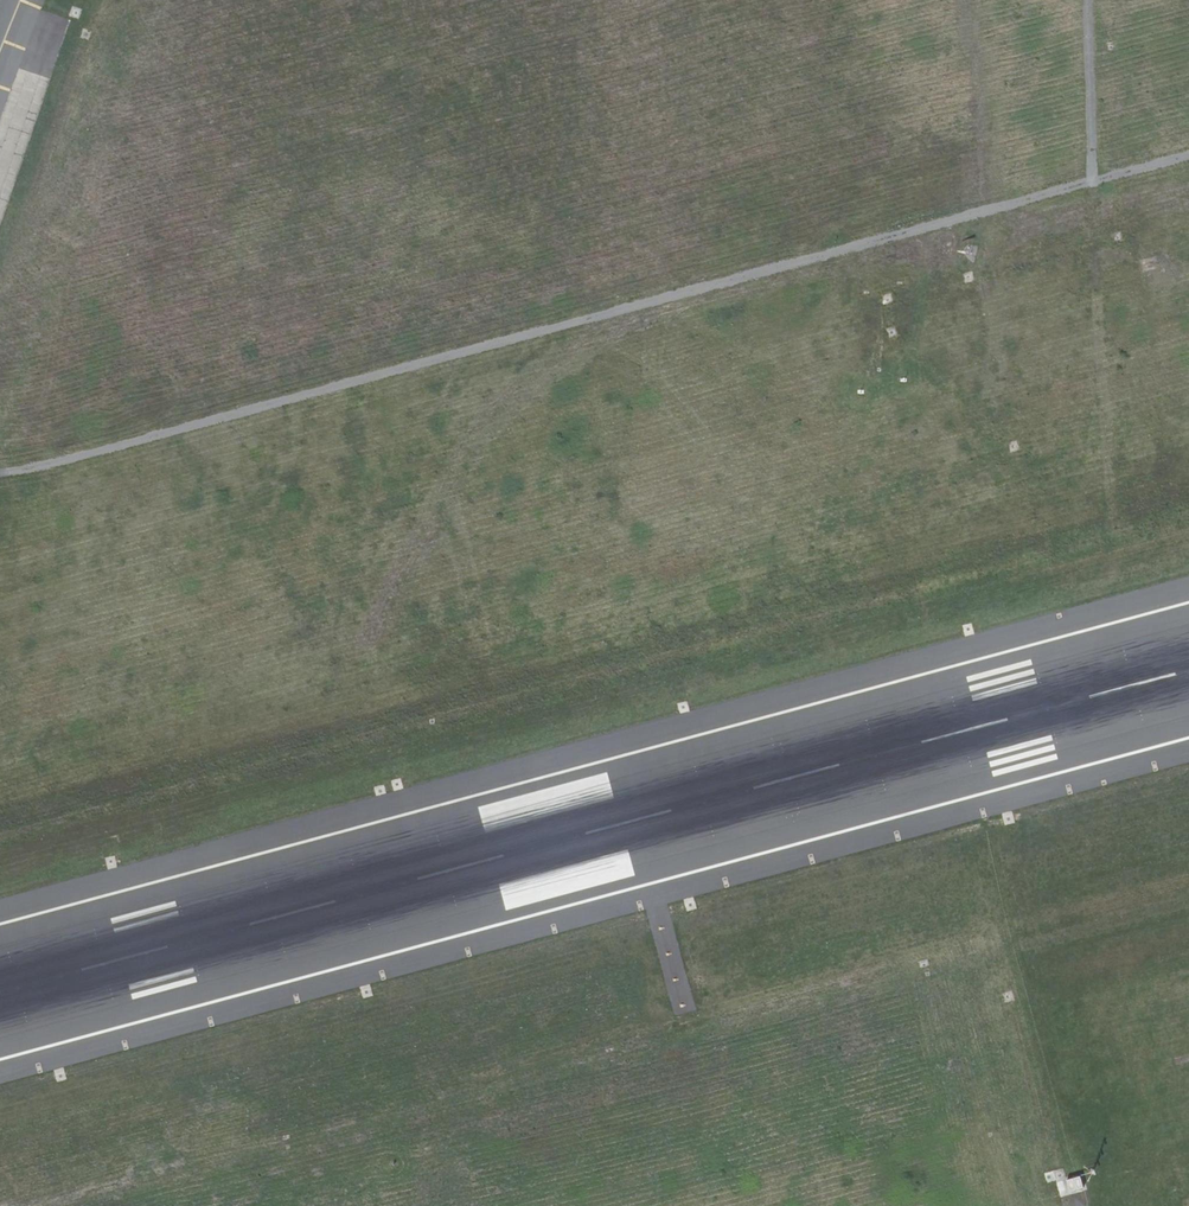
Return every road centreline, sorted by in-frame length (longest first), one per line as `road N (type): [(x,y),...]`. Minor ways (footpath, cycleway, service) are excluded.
road 1 (track): [(1092,182),(0,474)]
road 2 (track): [(1087,0),(1092,182)]

